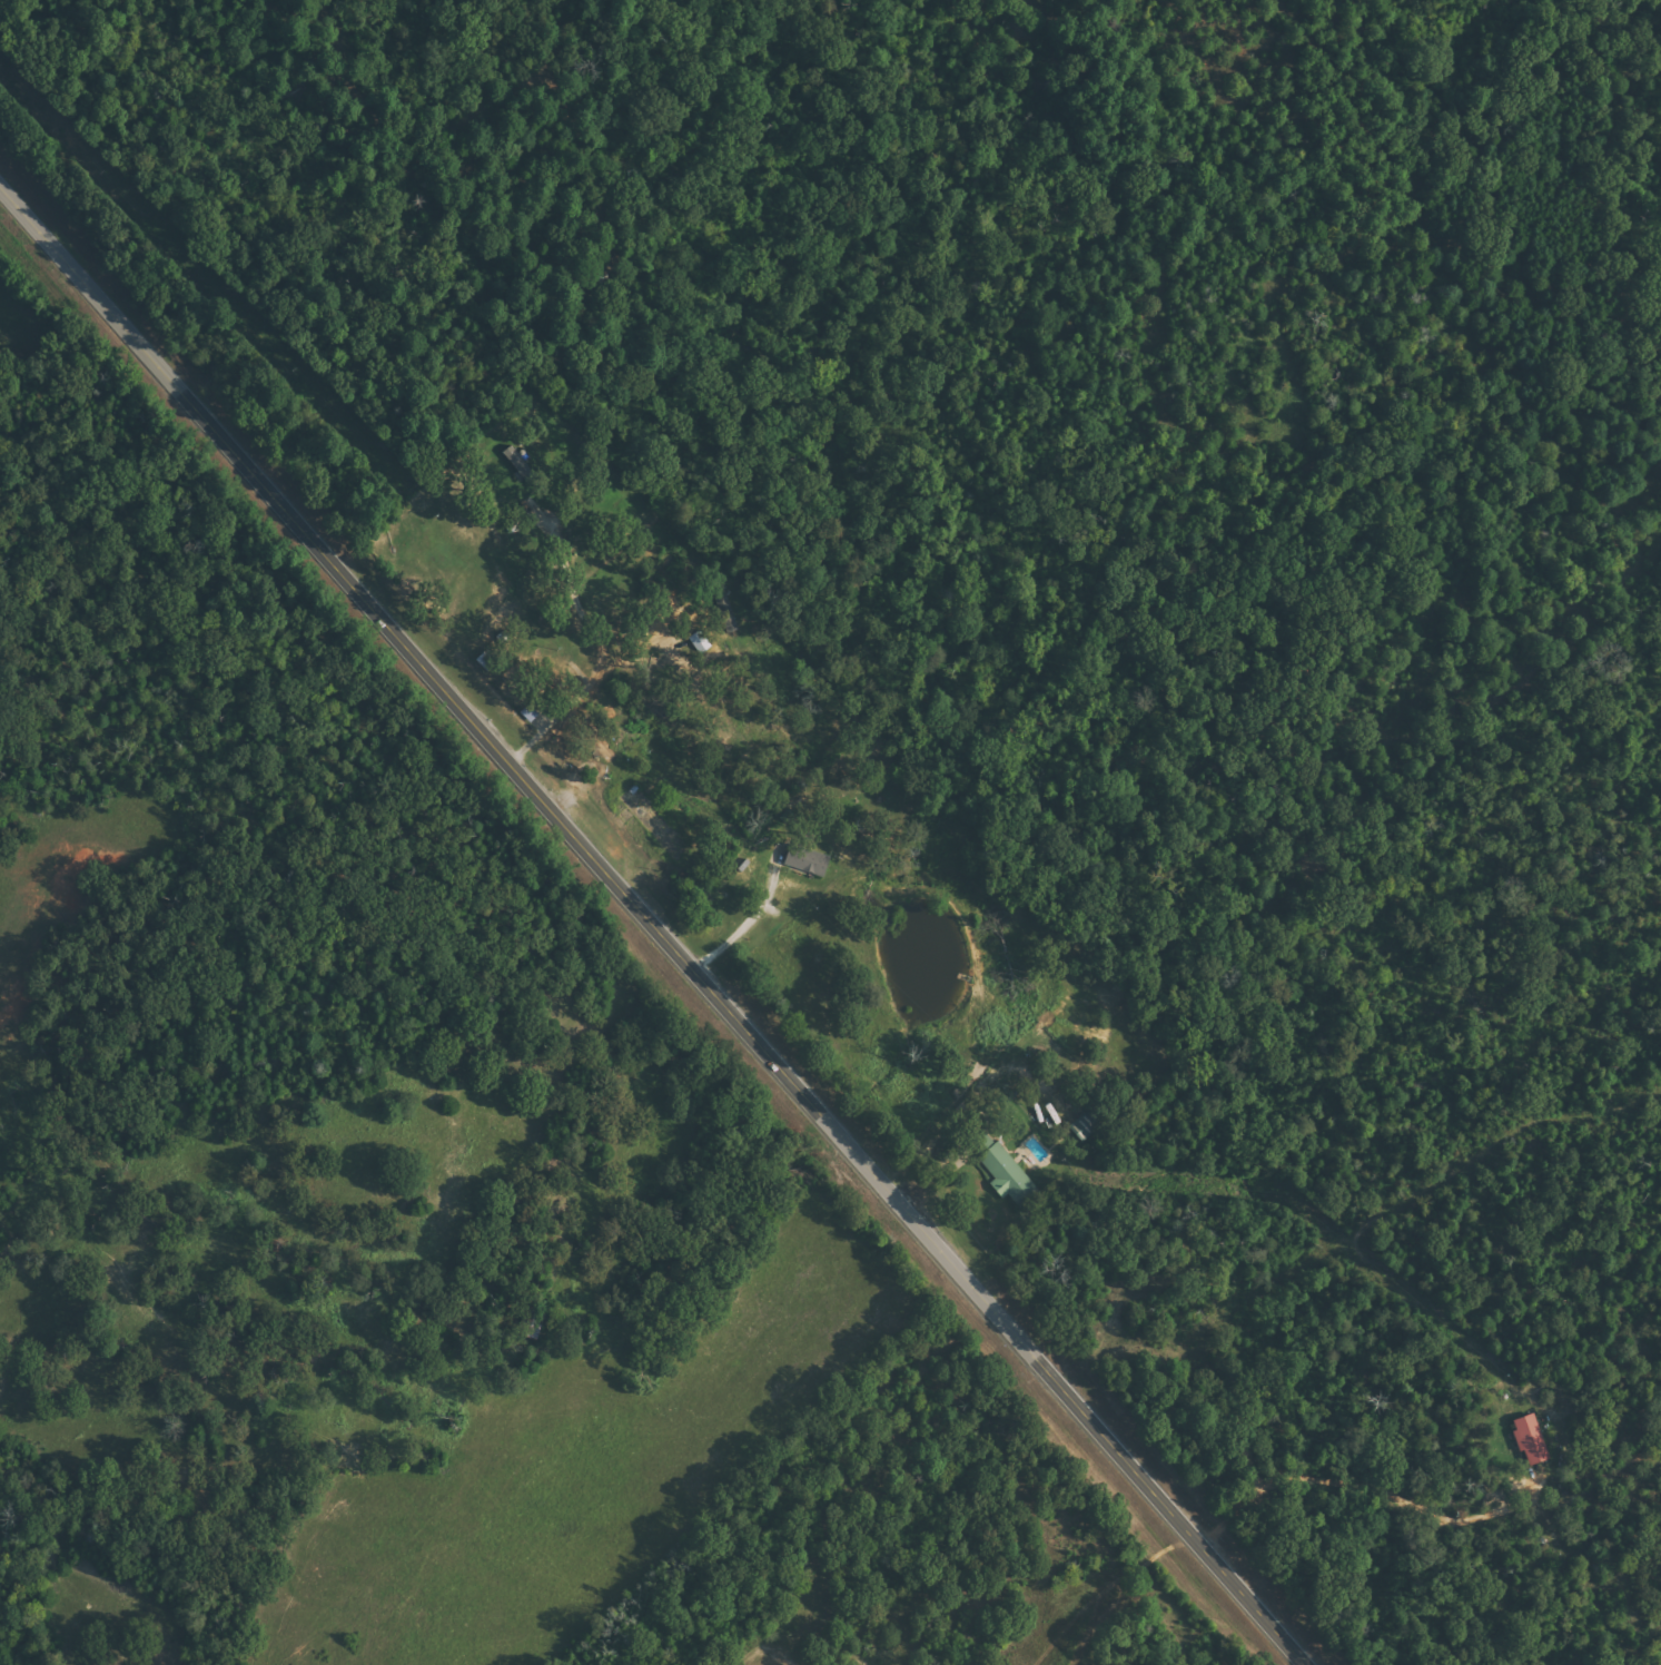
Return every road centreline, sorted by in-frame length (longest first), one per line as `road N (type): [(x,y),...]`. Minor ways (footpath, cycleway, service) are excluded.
road 1 (primary): [(1304,1664),(0,190)]
road 2 (residential): [(1000,1321),(1248,1088)]

